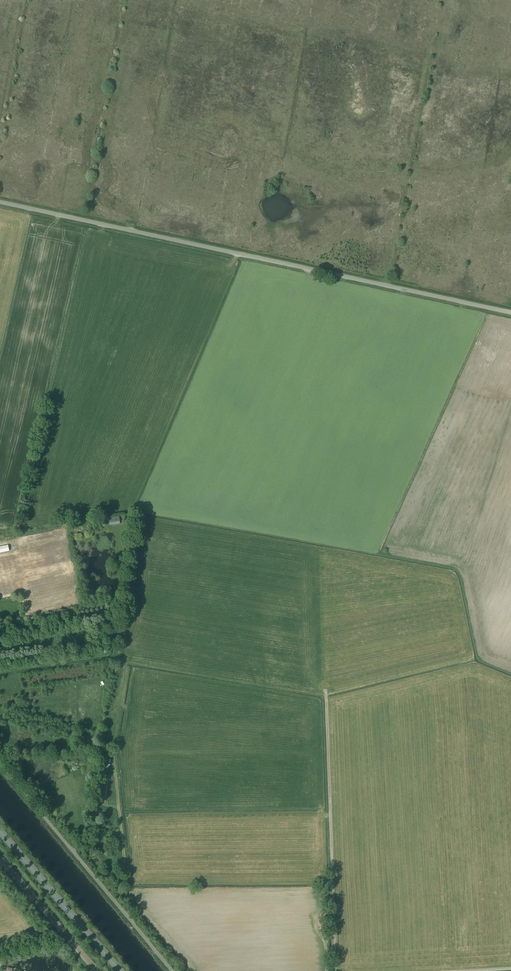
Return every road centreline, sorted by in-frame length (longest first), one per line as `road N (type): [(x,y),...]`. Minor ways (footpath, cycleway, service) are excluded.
road 1 (unclassified): [(510,313),(0,202)]
road 2 (track): [(326,689),(337,970)]
road 3 (primary): [(119,970),(0,833)]
road 4 (unclassified): [(76,856),(172,970)]

